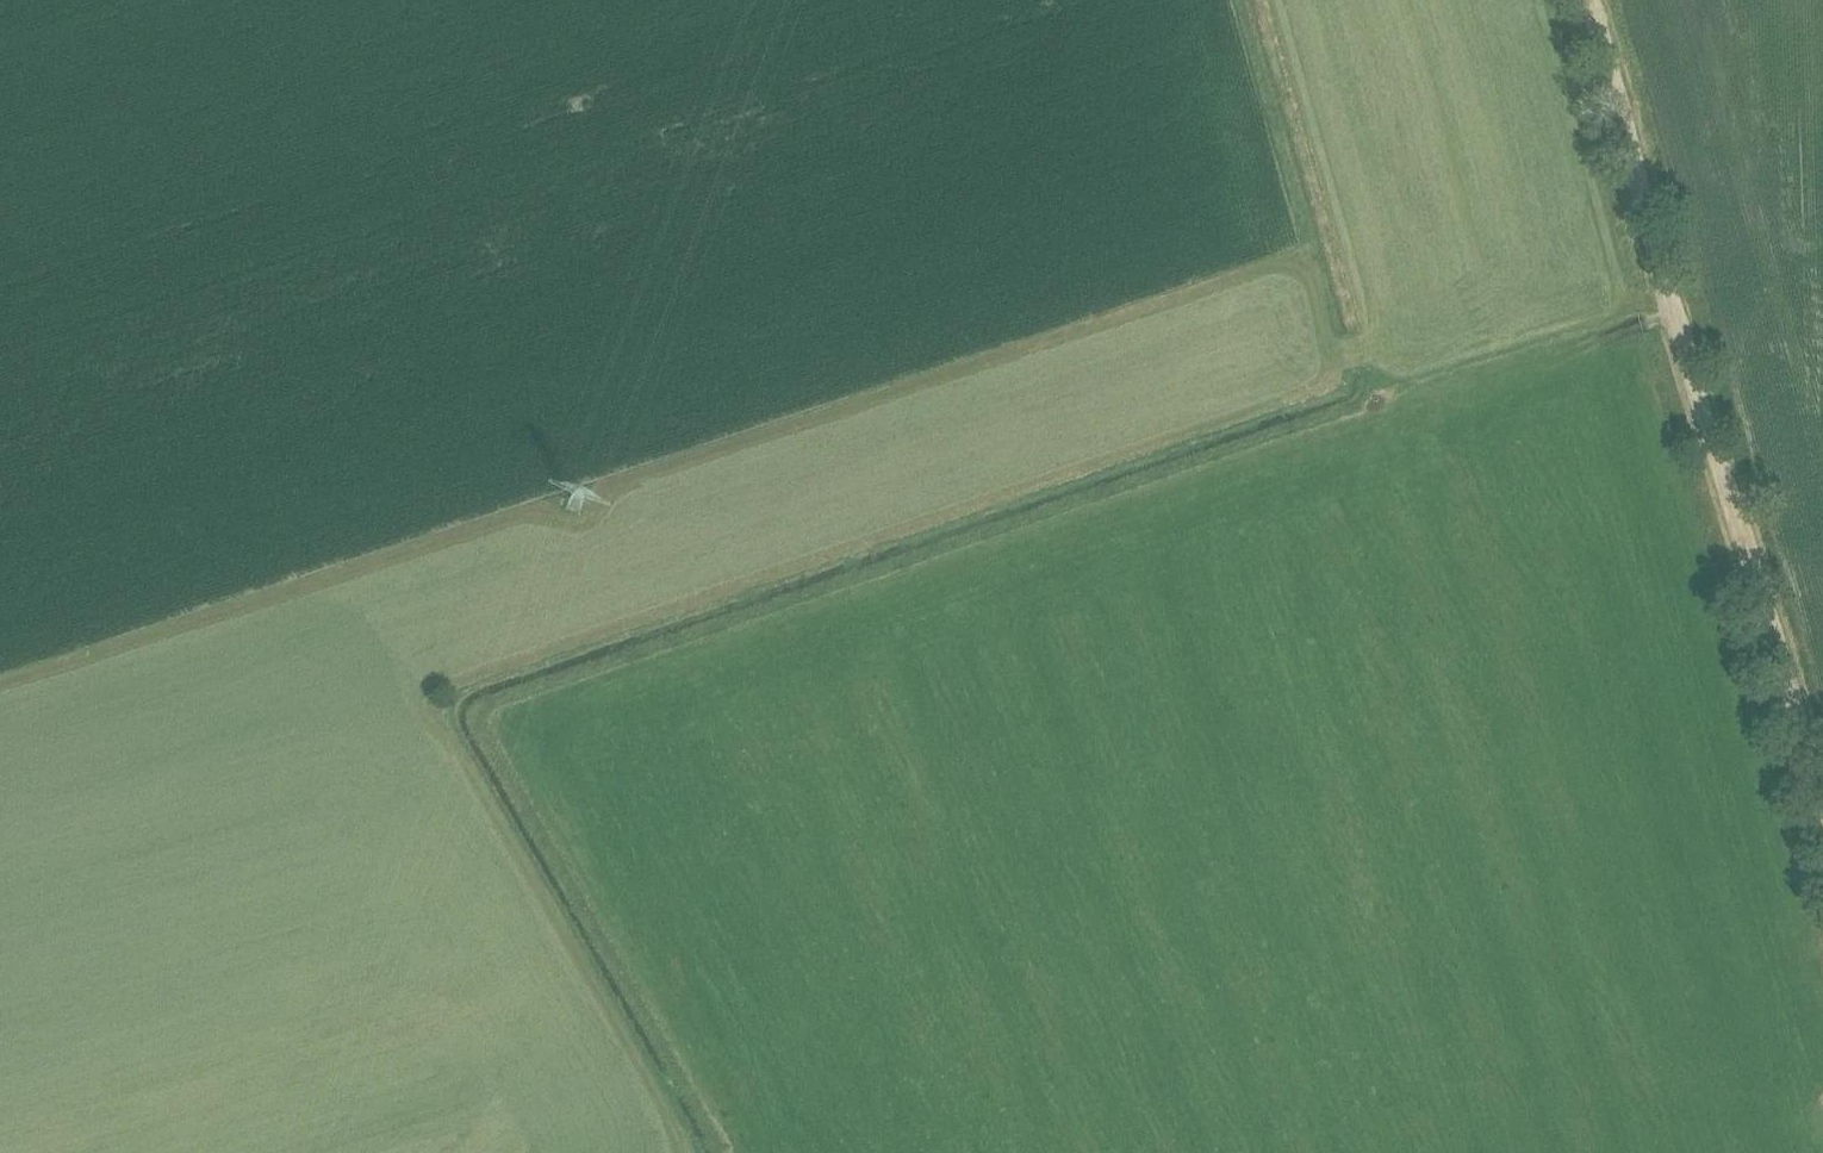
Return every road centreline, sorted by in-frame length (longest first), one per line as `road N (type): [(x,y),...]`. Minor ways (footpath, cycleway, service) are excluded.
road 1 (track): [(1822,824),(1587,0)]

